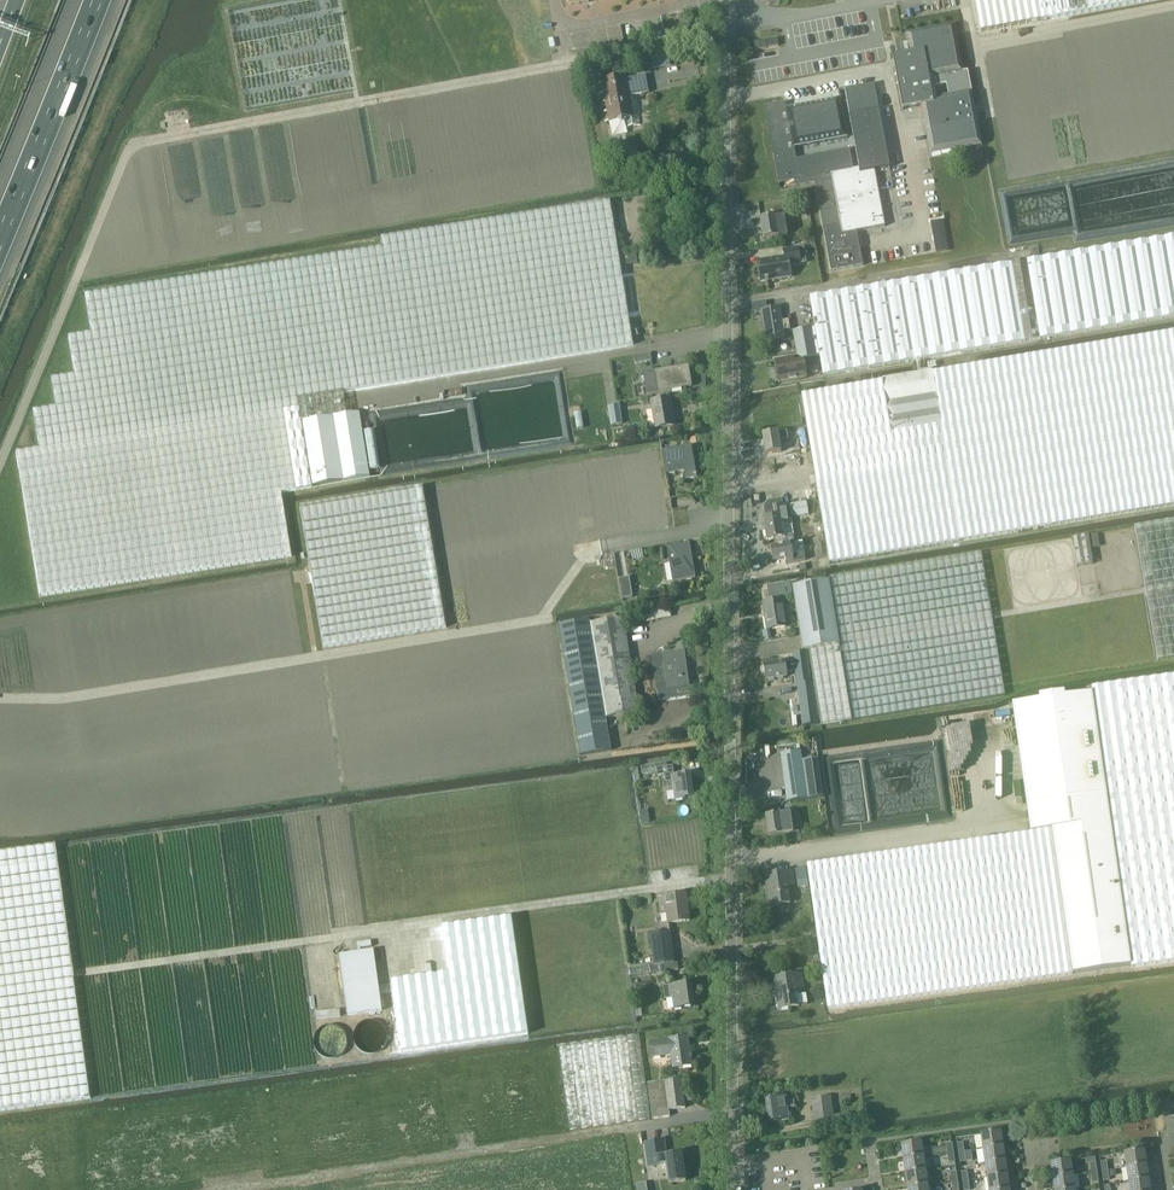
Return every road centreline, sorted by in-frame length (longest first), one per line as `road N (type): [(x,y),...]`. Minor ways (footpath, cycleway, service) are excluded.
road 1 (tertiary): [(733,1189),(725,0)]
road 2 (motorway): [(0,241),(98,0)]

